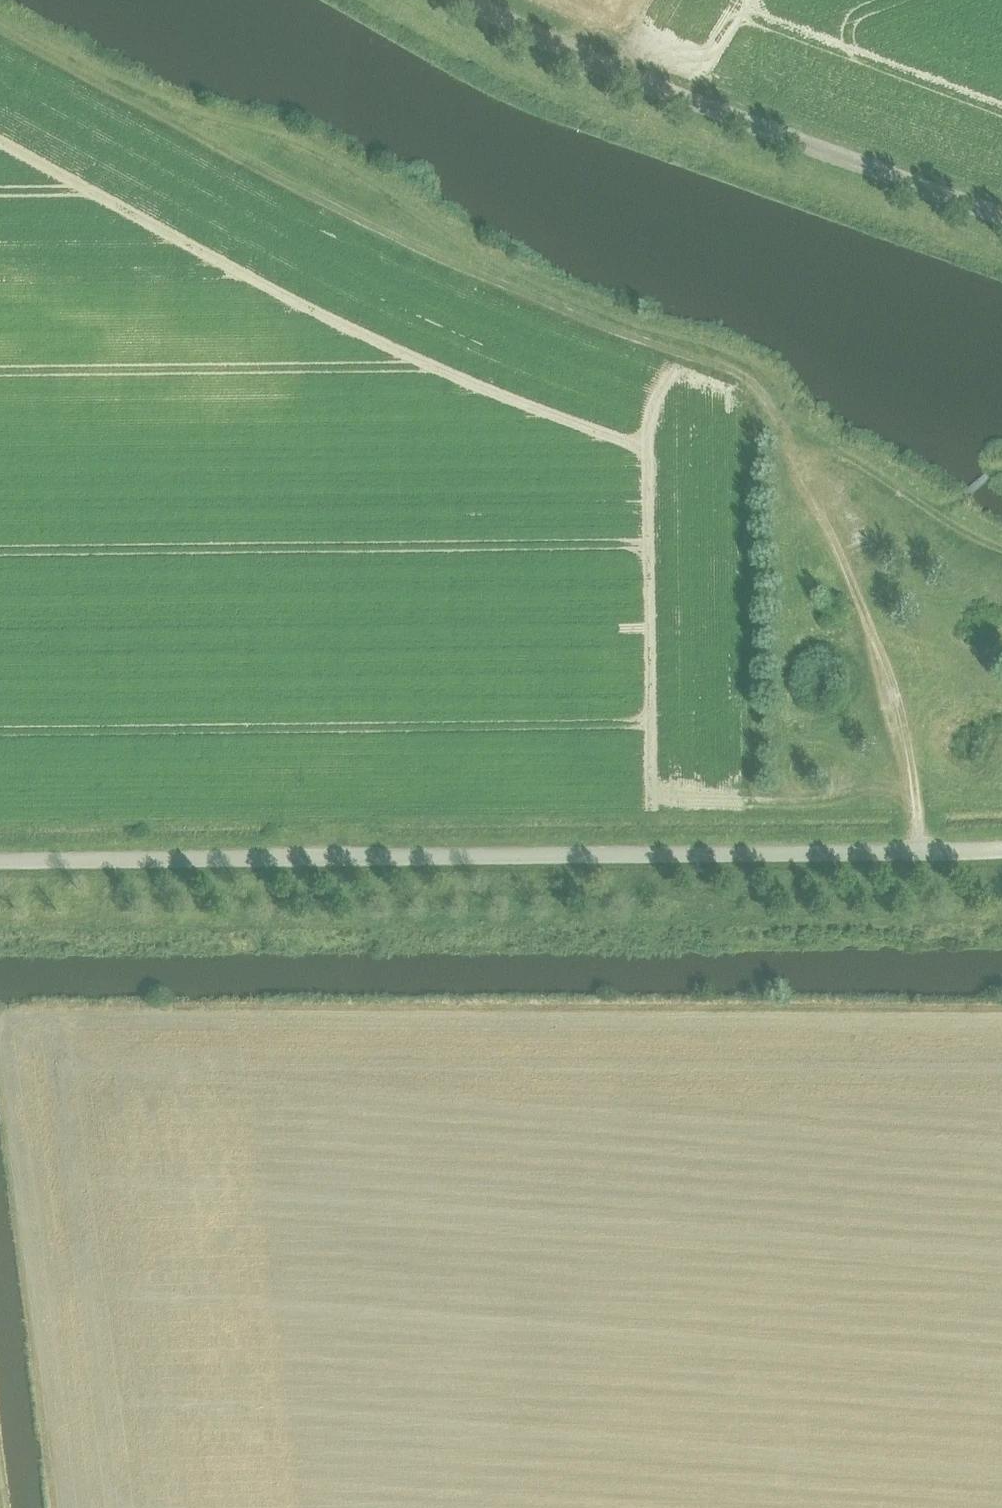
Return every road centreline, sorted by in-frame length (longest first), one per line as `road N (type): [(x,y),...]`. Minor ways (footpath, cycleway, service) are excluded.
road 1 (unclassified): [(0,861),(1001,850)]
road 2 (track): [(1001,216),(629,78),(464,0)]
road 3 (track): [(791,434),(902,701),(920,851)]

